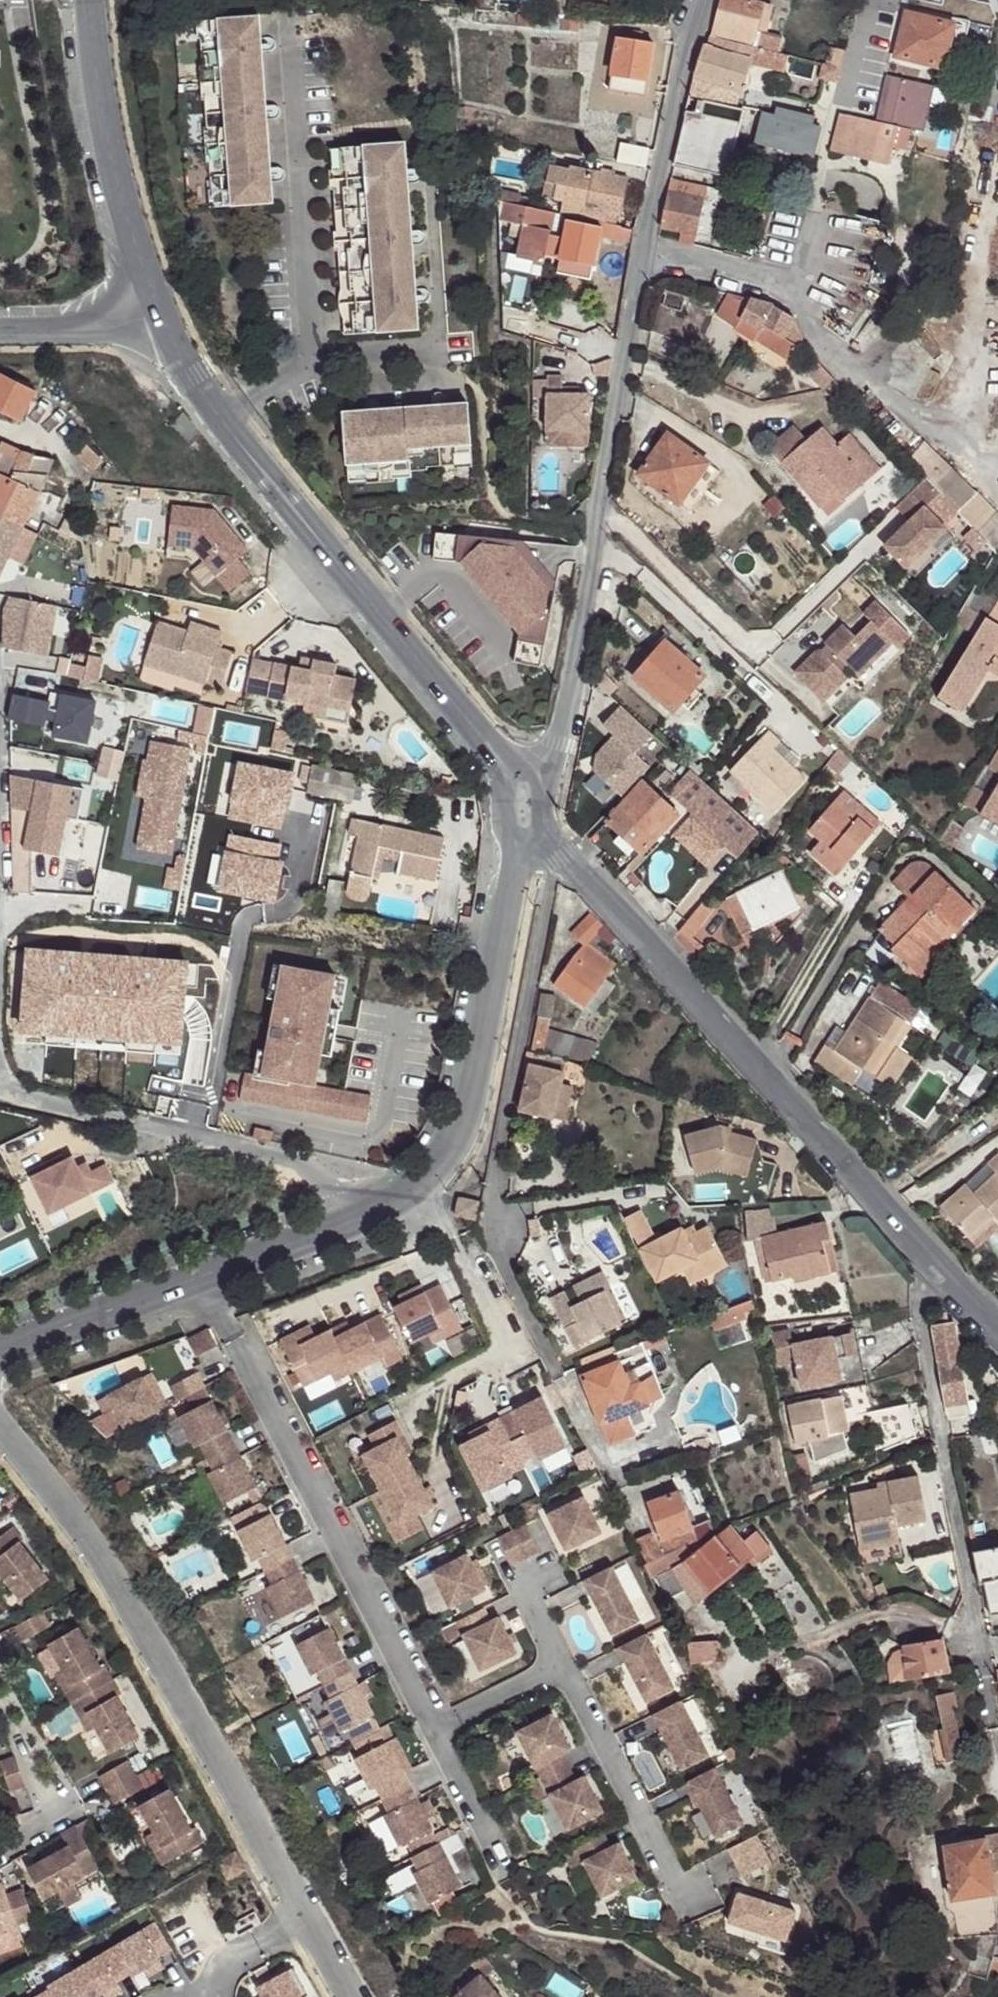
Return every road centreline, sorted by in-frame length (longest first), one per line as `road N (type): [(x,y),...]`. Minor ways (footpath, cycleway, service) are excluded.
road 1 (residential): [(700,0),(687,28),(560,729),(537,778)]
road 2 (residential): [(349,1996),(109,1582),(0,1416)]
road 3 (residential): [(997,1330),(569,868)]
road 4 (residential): [(556,1371),(506,1268),(493,1210),(552,886),(569,868)]
road 5 (residential): [(166,329),(253,461),(483,742)]
road 6 (residential): [(0,1354),(414,1191)]
road 7 (residential): [(516,854),(469,1127),(438,1176),(414,1191)]
road 8 (residential): [(166,329),(99,95),(92,0)]
road 9 (residential): [(0,330),(166,329)]

